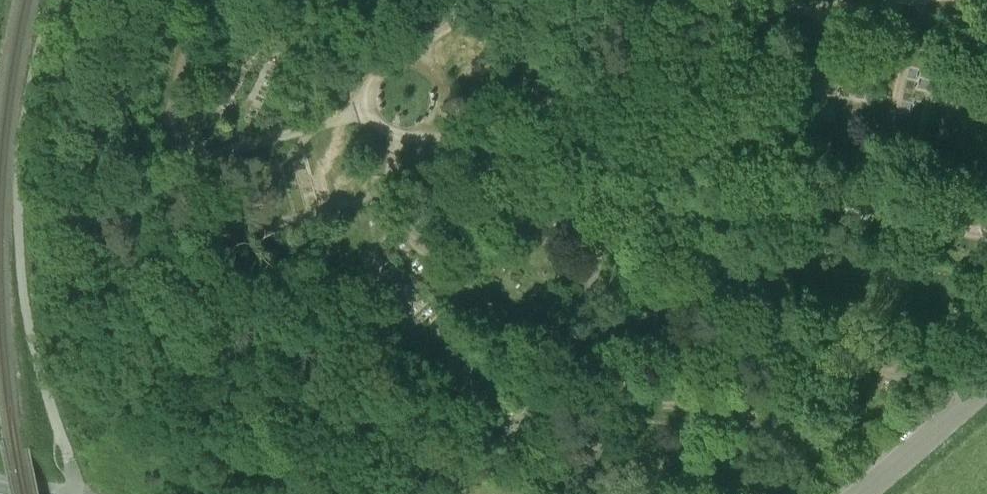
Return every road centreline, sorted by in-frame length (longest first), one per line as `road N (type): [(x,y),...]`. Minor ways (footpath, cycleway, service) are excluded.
road 1 (residential): [(863,493),(986,387)]

